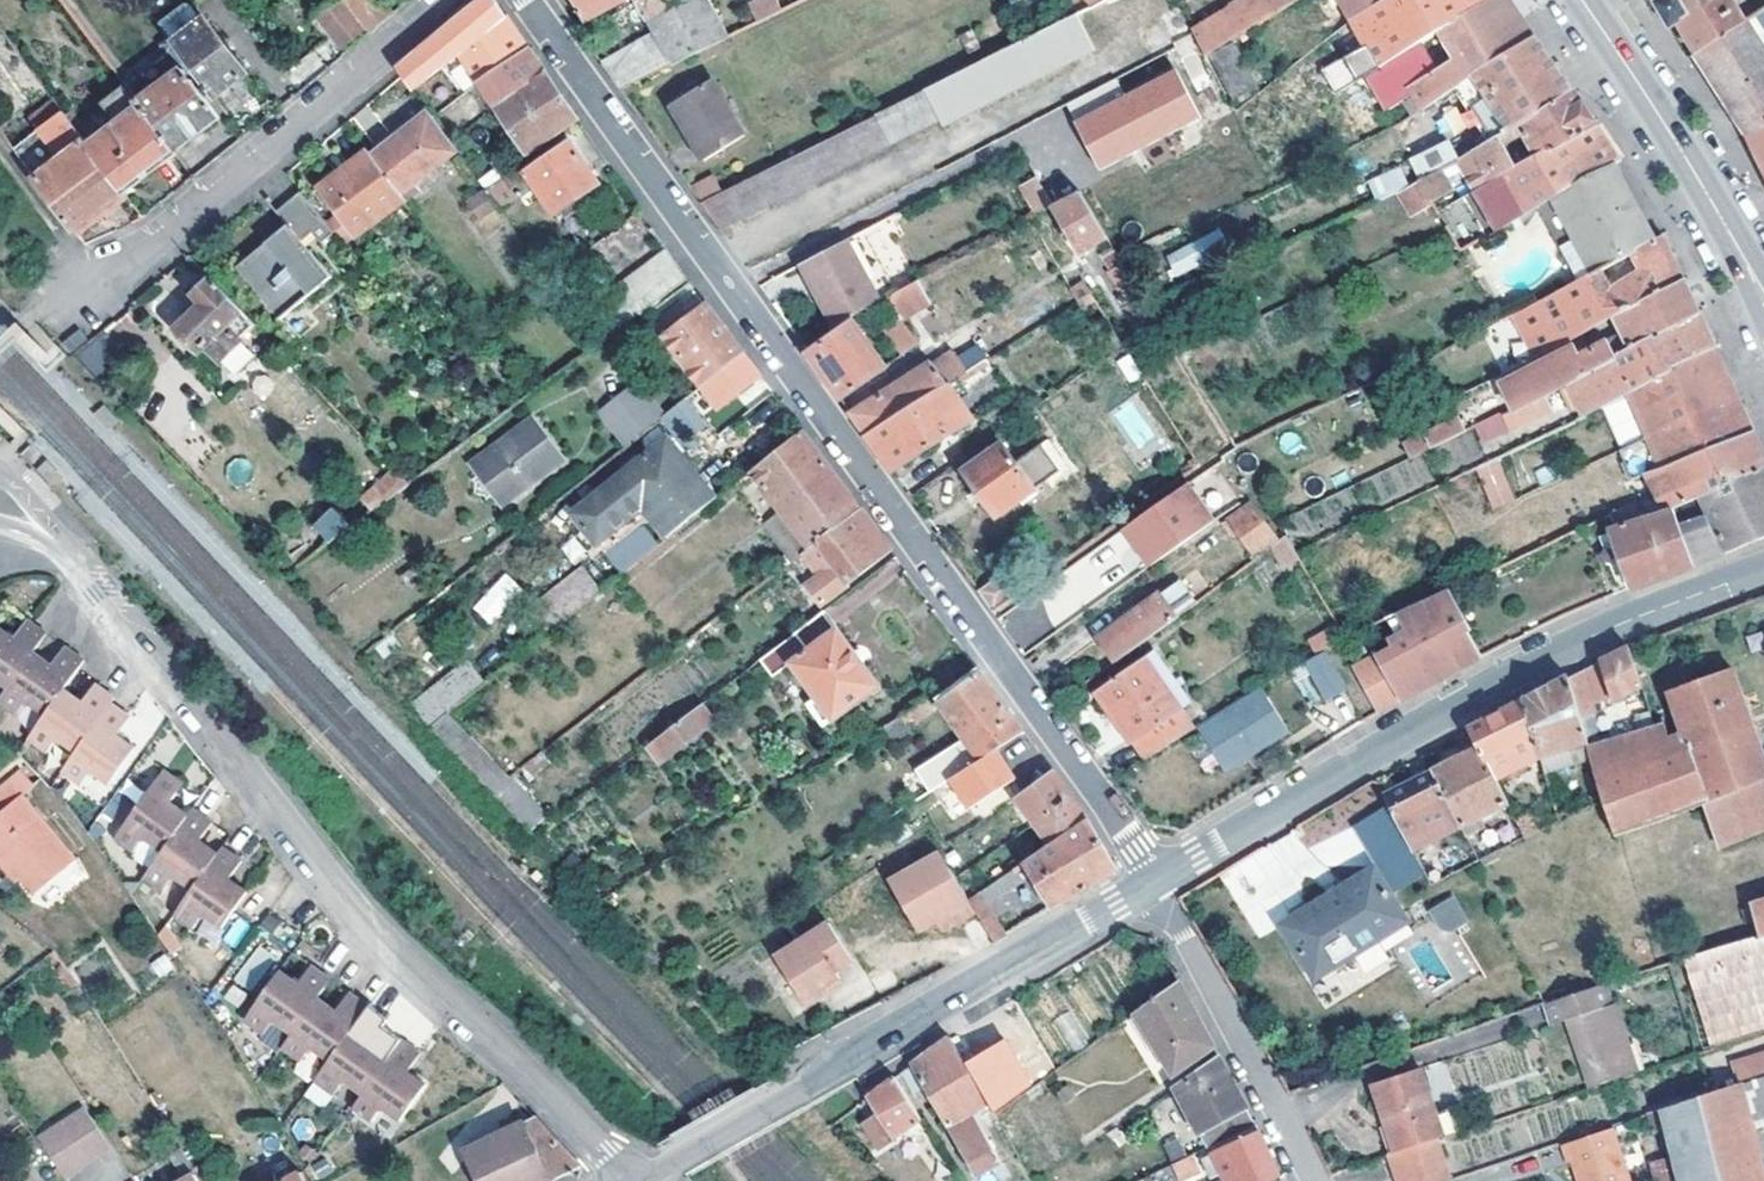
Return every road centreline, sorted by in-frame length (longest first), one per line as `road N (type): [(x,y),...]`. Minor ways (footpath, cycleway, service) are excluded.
road 1 (residential): [(526,0),(1152,881)]
road 2 (residential): [(634,1180),(394,942),(88,573),(0,528)]
road 3 (residential): [(1152,881),(1566,648),(1763,566)]
road 4 (unclassified): [(27,322),(164,235),(444,0)]
road 5 (residential): [(805,1088),(1152,881)]
road 6 (secondary): [(1763,297),(1725,220),(1582,0)]
road 7 (residential): [(1152,881),(1318,1180)]
road 8 (unclassified): [(641,1180),(805,1088)]

